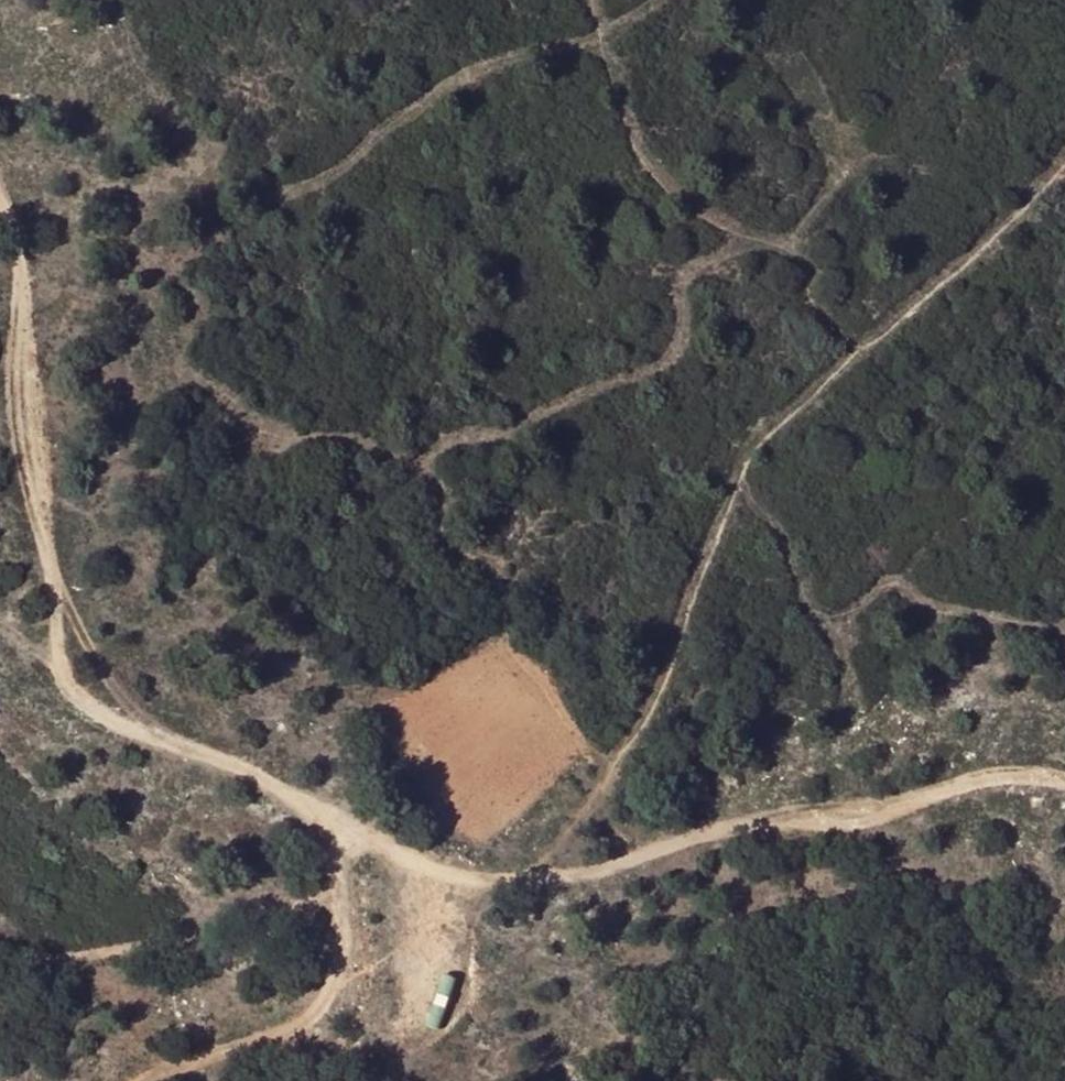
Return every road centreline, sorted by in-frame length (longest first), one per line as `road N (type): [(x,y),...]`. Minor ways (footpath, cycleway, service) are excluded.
road 1 (track): [(328,820),(276,790),(105,723),(66,689),(42,525),(24,242),(0,192)]
road 2 (track): [(1064,784),(1029,779),(724,829),(608,868),(528,882),(439,880),(328,820)]
road 3 (track): [(146,1080),(310,1015),(339,972),(328,820)]
road 4 (track): [(0,940),(79,950),(289,910),(338,883)]

